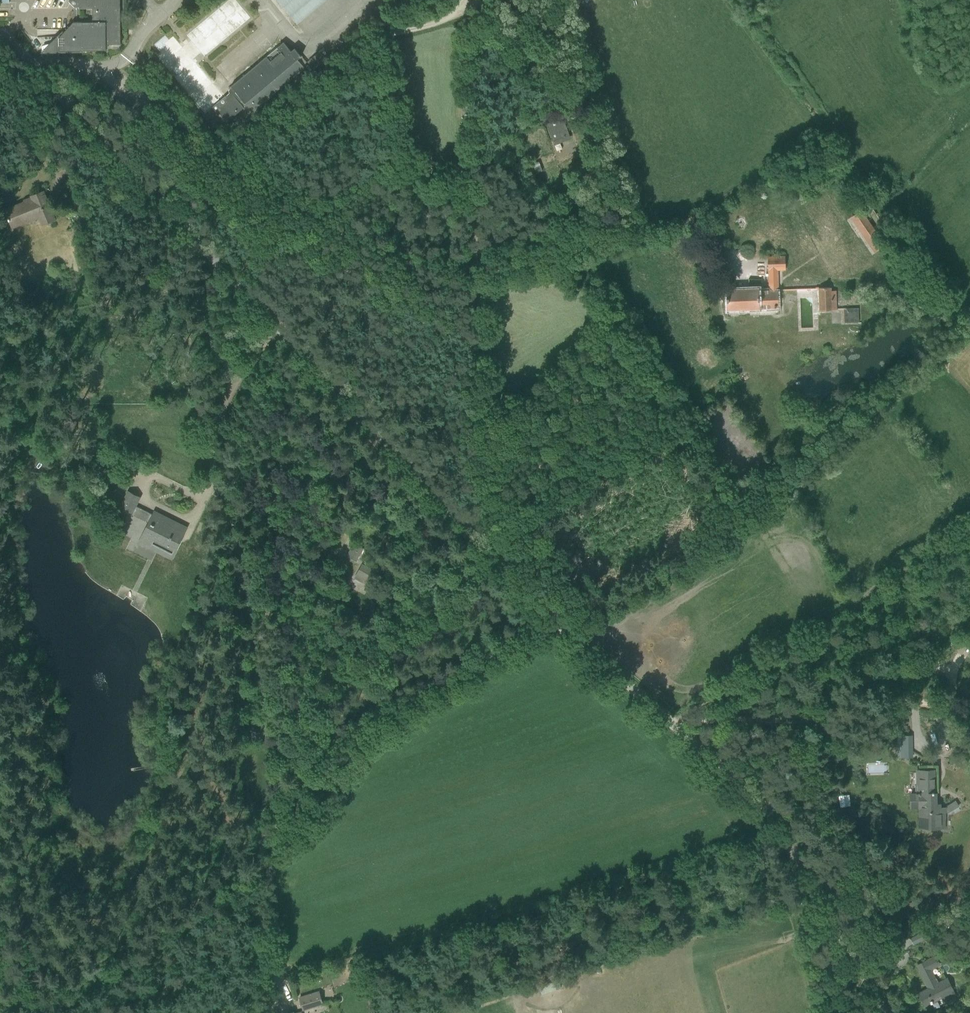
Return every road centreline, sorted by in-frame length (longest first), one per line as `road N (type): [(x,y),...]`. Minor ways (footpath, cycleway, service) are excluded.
road 1 (unclassified): [(880,1012),(757,800),(465,533),(0,37)]
road 2 (track): [(553,620),(361,720),(287,810),(255,868),(276,1012)]
road 3 (track): [(675,728),(969,529)]
road 4 (track): [(466,0),(424,28),(357,43),(250,128),(199,154)]

